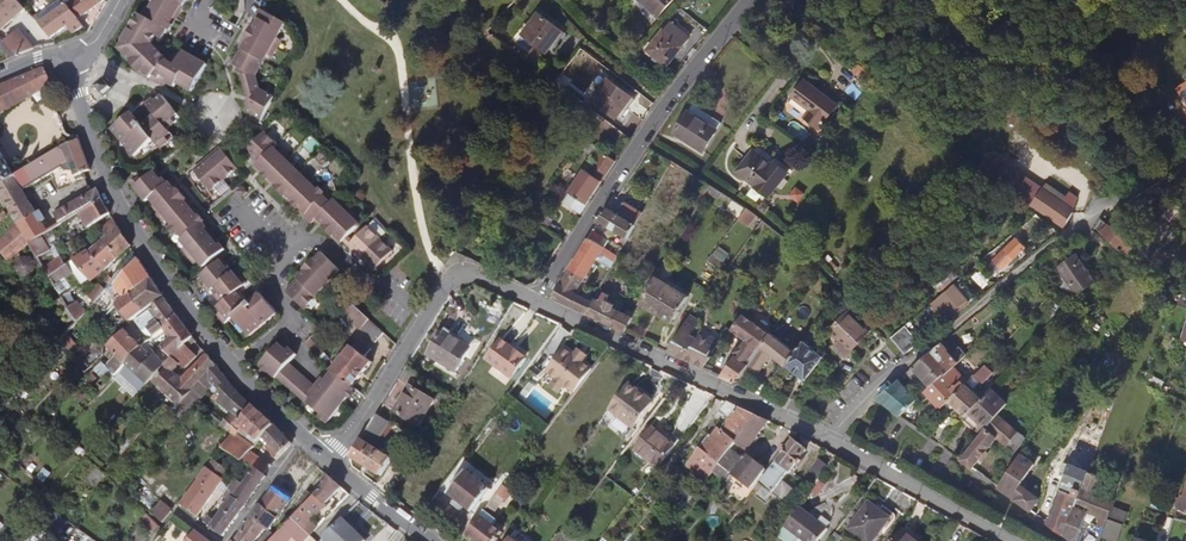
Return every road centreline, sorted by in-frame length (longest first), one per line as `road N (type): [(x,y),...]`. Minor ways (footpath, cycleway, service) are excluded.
road 1 (residential): [(531,299),(788,421),(1011,540)]
road 2 (residential): [(62,53),(99,169),(130,229),(194,319),(302,437)]
road 3 (unclassified): [(751,0),(669,98),(531,299)]
road 4 (residential): [(326,459),(458,269),(531,299)]
road 5 (residential): [(326,459),(426,540)]
road 6 (residential): [(302,437),(228,540)]

